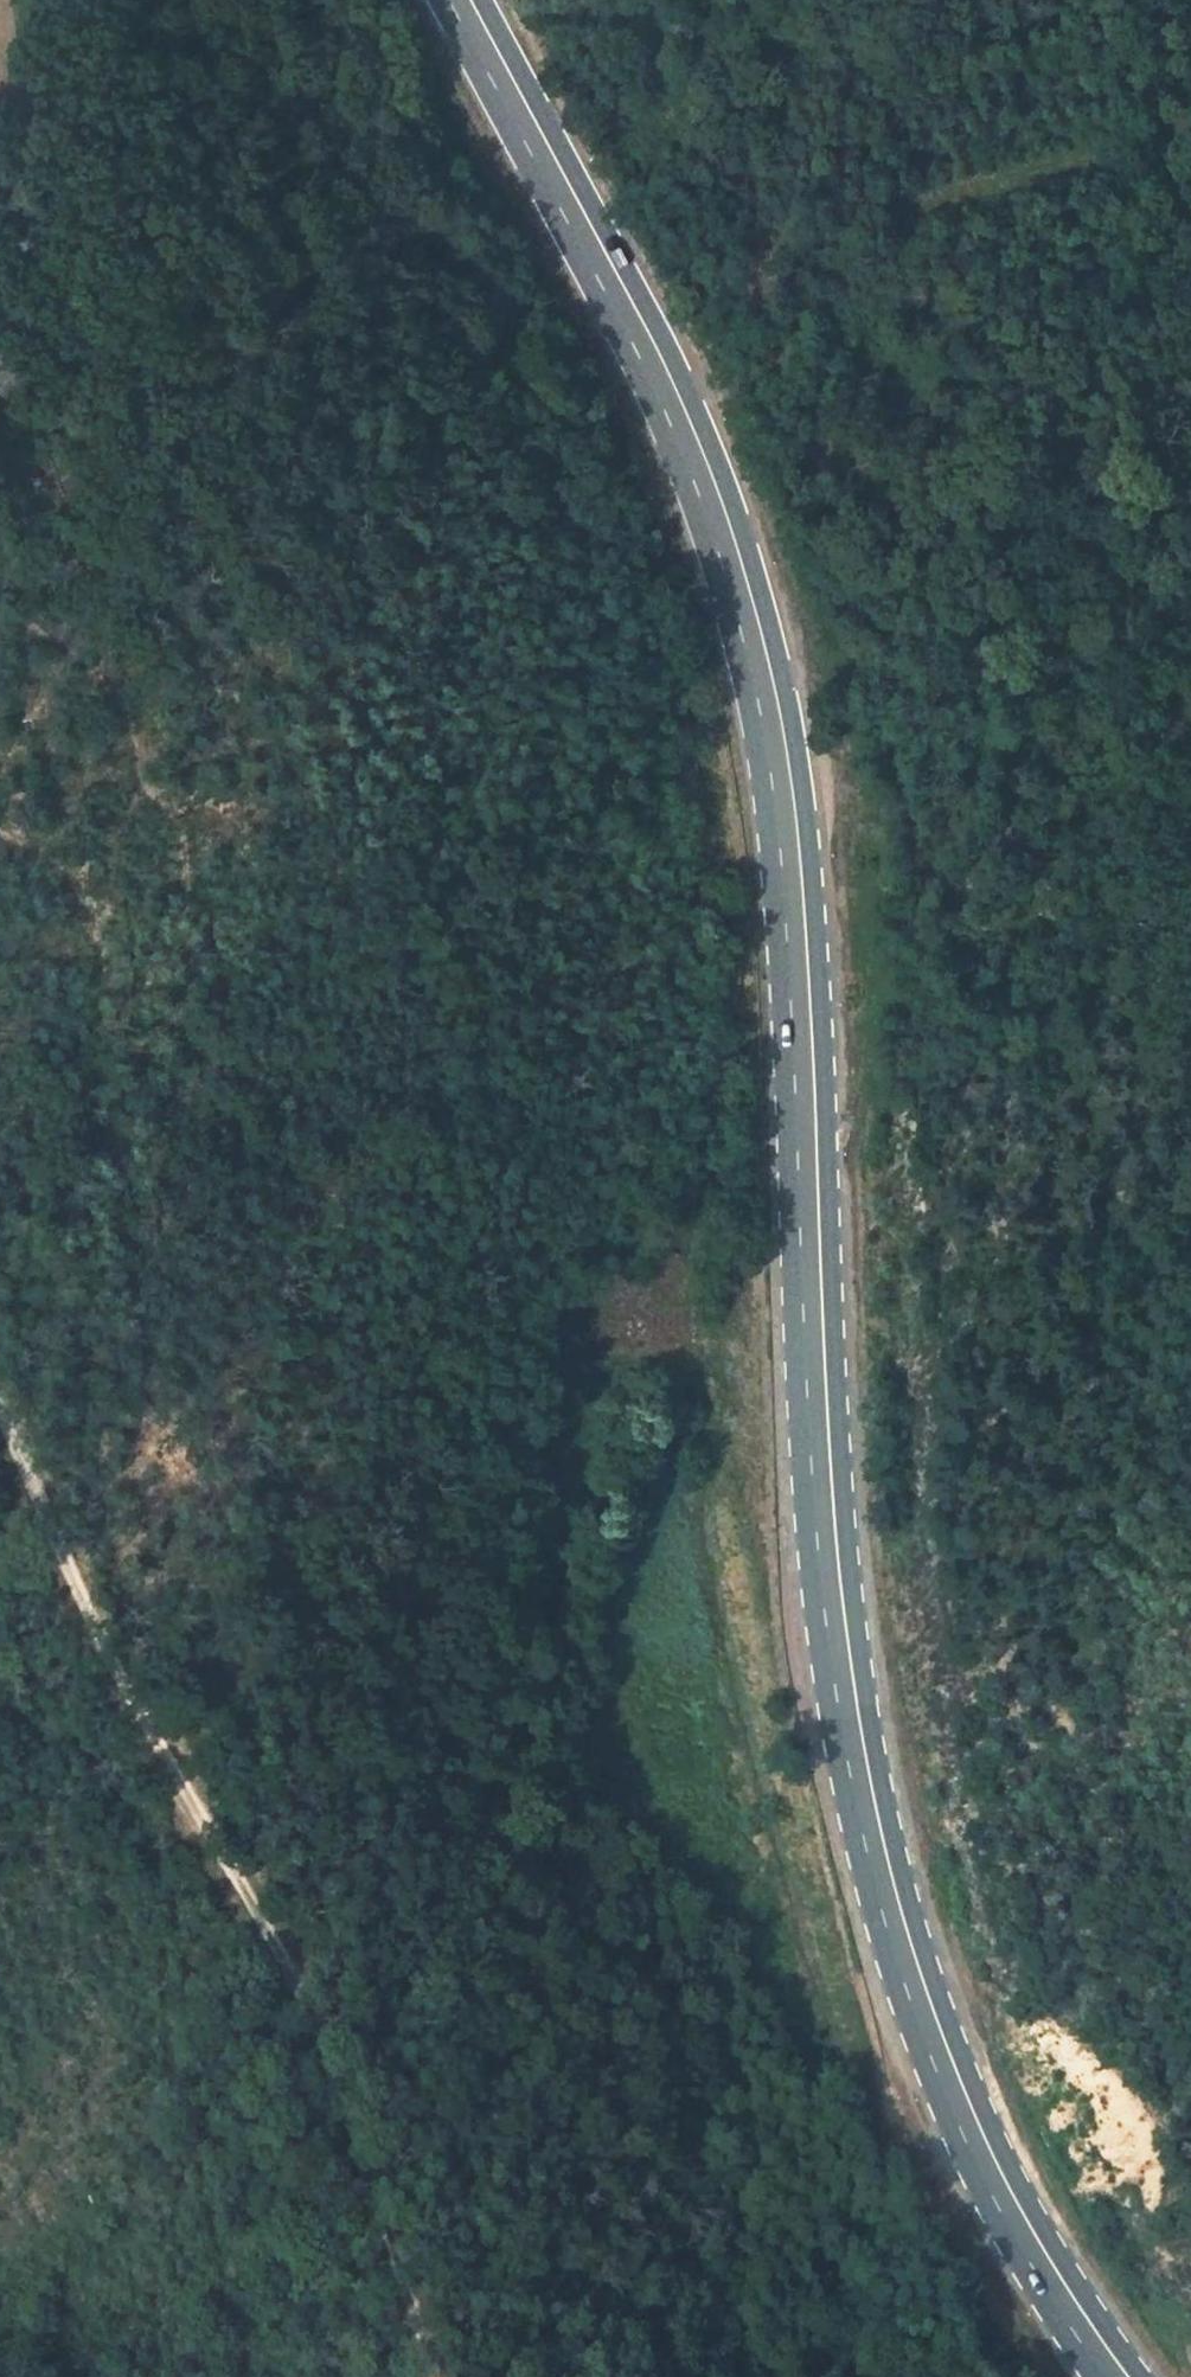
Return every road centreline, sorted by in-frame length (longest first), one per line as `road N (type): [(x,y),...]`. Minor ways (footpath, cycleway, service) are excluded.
road 1 (primary): [(1130,2376),(1081,2308),(982,2110),(900,1892),(865,1727),(817,1405),(804,844),(733,523),(612,255),(466,0)]
road 2 (track): [(420,2376),(341,2116),(272,1945),(85,1623),(0,1421)]

